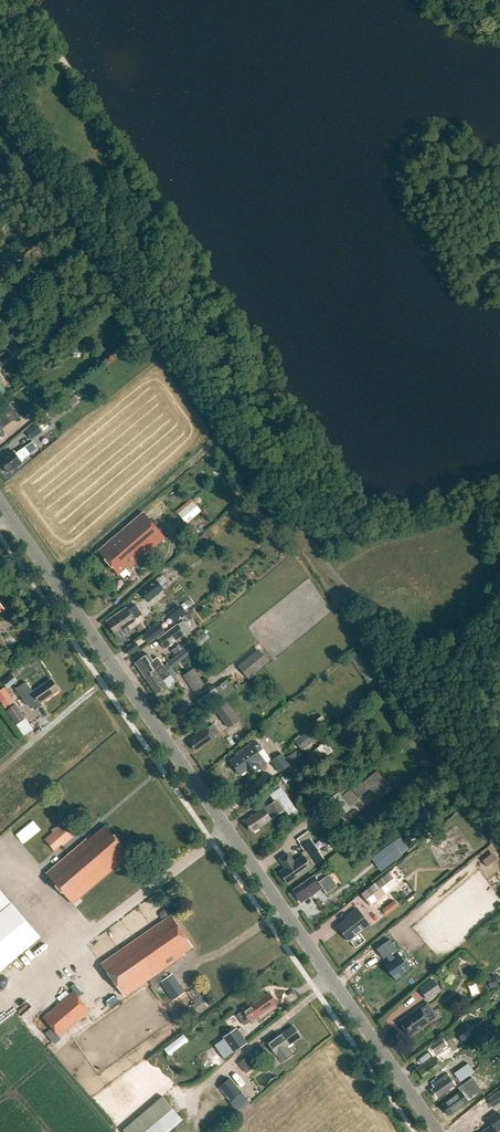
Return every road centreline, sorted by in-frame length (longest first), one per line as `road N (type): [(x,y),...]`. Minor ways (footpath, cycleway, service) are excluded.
road 1 (tertiary): [(438,1131),(0,503)]

